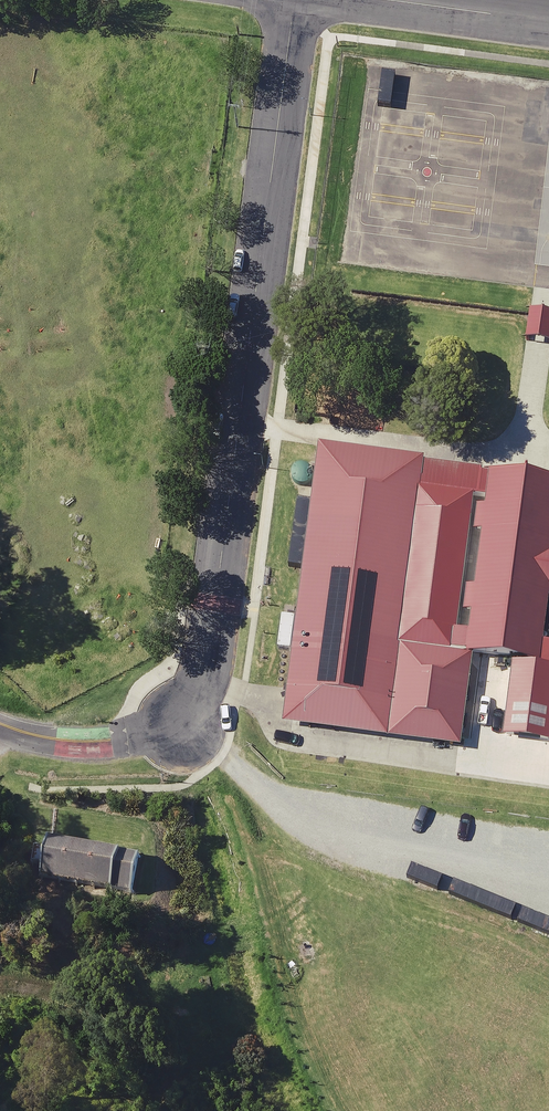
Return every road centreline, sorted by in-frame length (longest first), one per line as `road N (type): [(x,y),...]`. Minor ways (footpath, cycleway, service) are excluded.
road 1 (unclassified): [(181,728),(210,662),(295,0)]
road 2 (unclassified): [(181,728),(139,745),(93,750),(39,745),(0,730)]
road 3 (residential): [(399,0),(548,18)]

